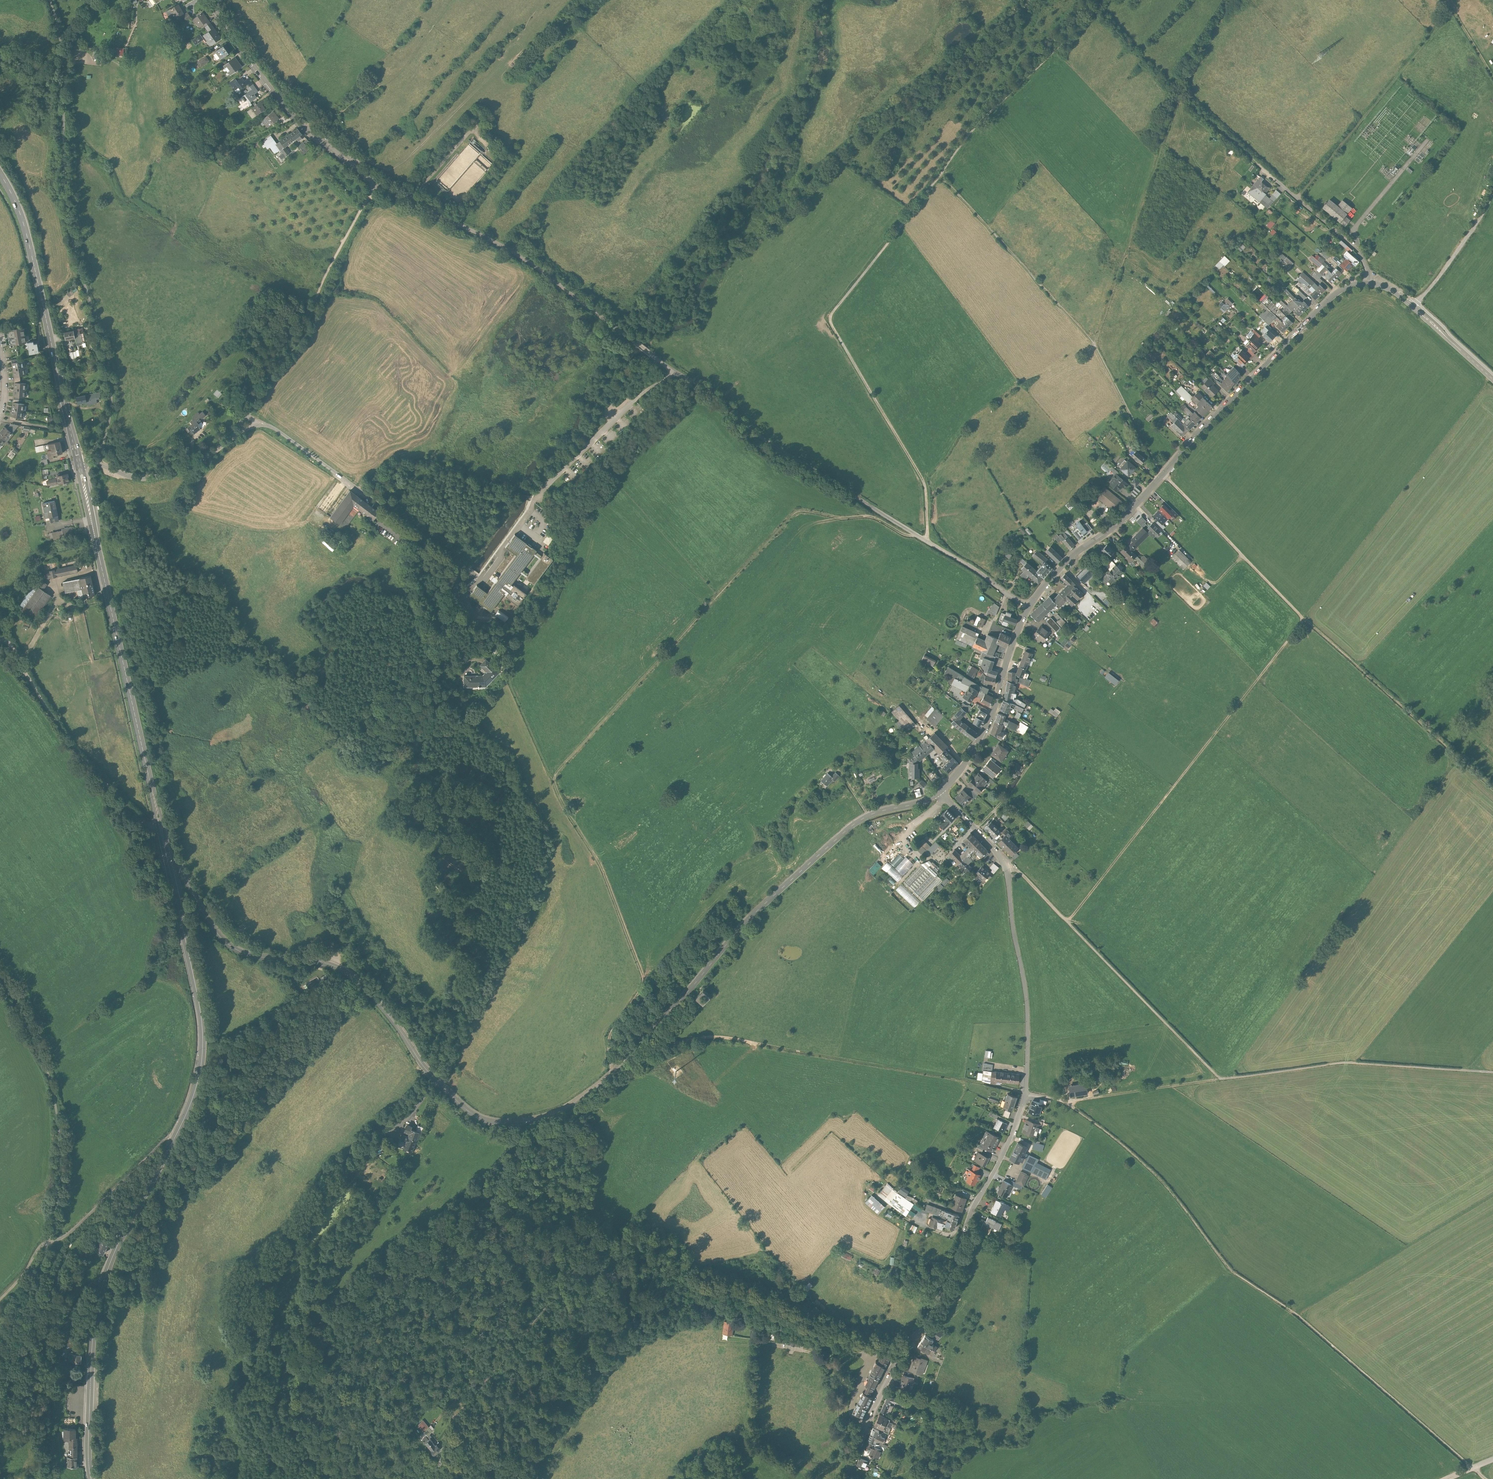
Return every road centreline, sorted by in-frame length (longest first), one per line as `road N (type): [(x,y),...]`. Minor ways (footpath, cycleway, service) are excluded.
road 1 (tertiary): [(169,869),(178,868),(206,919),(238,952),(347,968),(377,993),(426,1068),(473,1110),(532,1124),(564,1116),(605,1085),(716,959),(854,823),(939,792)]
road 2 (track): [(553,779),(643,973),(610,1038),(616,1074),(673,1044),(723,1038),(1025,1094)]
road 3 (secondary): [(169,869),(204,1043),(195,1097),(119,1240),(99,1297),(90,1478)]
road 4 (tertiary): [(1029,606),(1348,287),(1368,281),(1394,292),(1492,380)]
road 5 (track): [(918,537),(872,517),(792,515),(553,779)]
road 6 (unclassified): [(77,463),(160,477),(265,425),(477,576)]
road 7 (track): [(1492,783),(1305,616),(1163,474)]
road 8 (unclassified): [(666,366),(773,446),(1029,606)]
road 9 (track): [(927,542),(924,482),(829,319),(940,176)]
road 10 (residential): [(845,1478),(889,1379),(951,1274),(1025,1094)]
road 11 (secondary): [(77,463),(169,869)]
road 12 (track): [(1305,616),(1065,918)]
road 13 (unclassified): [(346,159),(375,185),(511,251),(626,337)]
road 14 (unclassified): [(1025,1094),(1027,990),(1010,872),(939,792)]
road 15 (track): [(1068,1101),(1159,1180),(1229,1269),(1295,1314)]
road 16 (secondary): [(0,173),(29,241),(77,463)]
road 17 (track): [(1008,867),(1220,1077)]
road 18 (track): [(239,433),(266,381),(304,338),(375,185)]
road 19 (track): [(1220,1077),(1348,1059),(1492,1070)]
road 20 (track): [(1179,93),(1094,344)]
road 21 (track): [(1295,1314),(1486,1478)]
road 22 (track): [(1298,198),(1453,13)]
road 23 (track): [(1099,8),(980,122),(940,176)]
road 24 (track): [(1492,1194),(1295,1314)]
road 25 (track): [(940,176),(1094,344)]
road 26 (residential): [(207,0),(288,109),(346,159)]
road 27 (tertiary): [(939,792),(986,728),(1029,606)]
road 28 (track): [(180,1127),(74,1229),(47,1244)]
road 29 (track): [(1298,198),(1179,93)]
road 30 (track): [(1068,1101),(1220,1077)]
road 31 (track): [(1094,344),(1163,474)]

